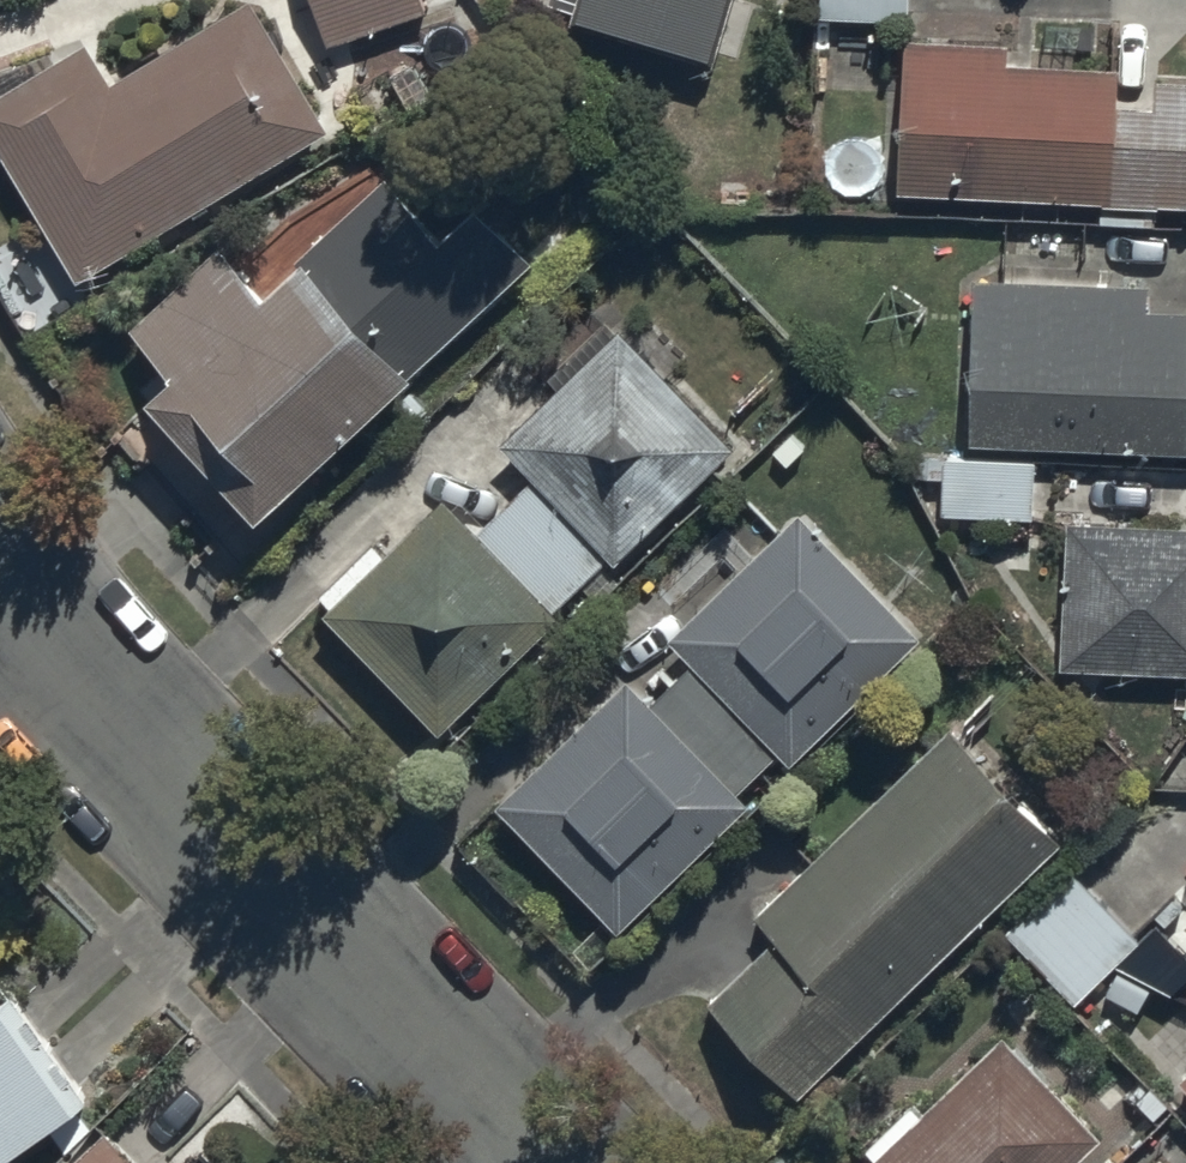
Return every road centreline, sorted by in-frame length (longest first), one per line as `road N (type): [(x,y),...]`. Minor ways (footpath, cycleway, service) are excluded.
road 1 (residential): [(0,592),(118,735),(510,1162)]

